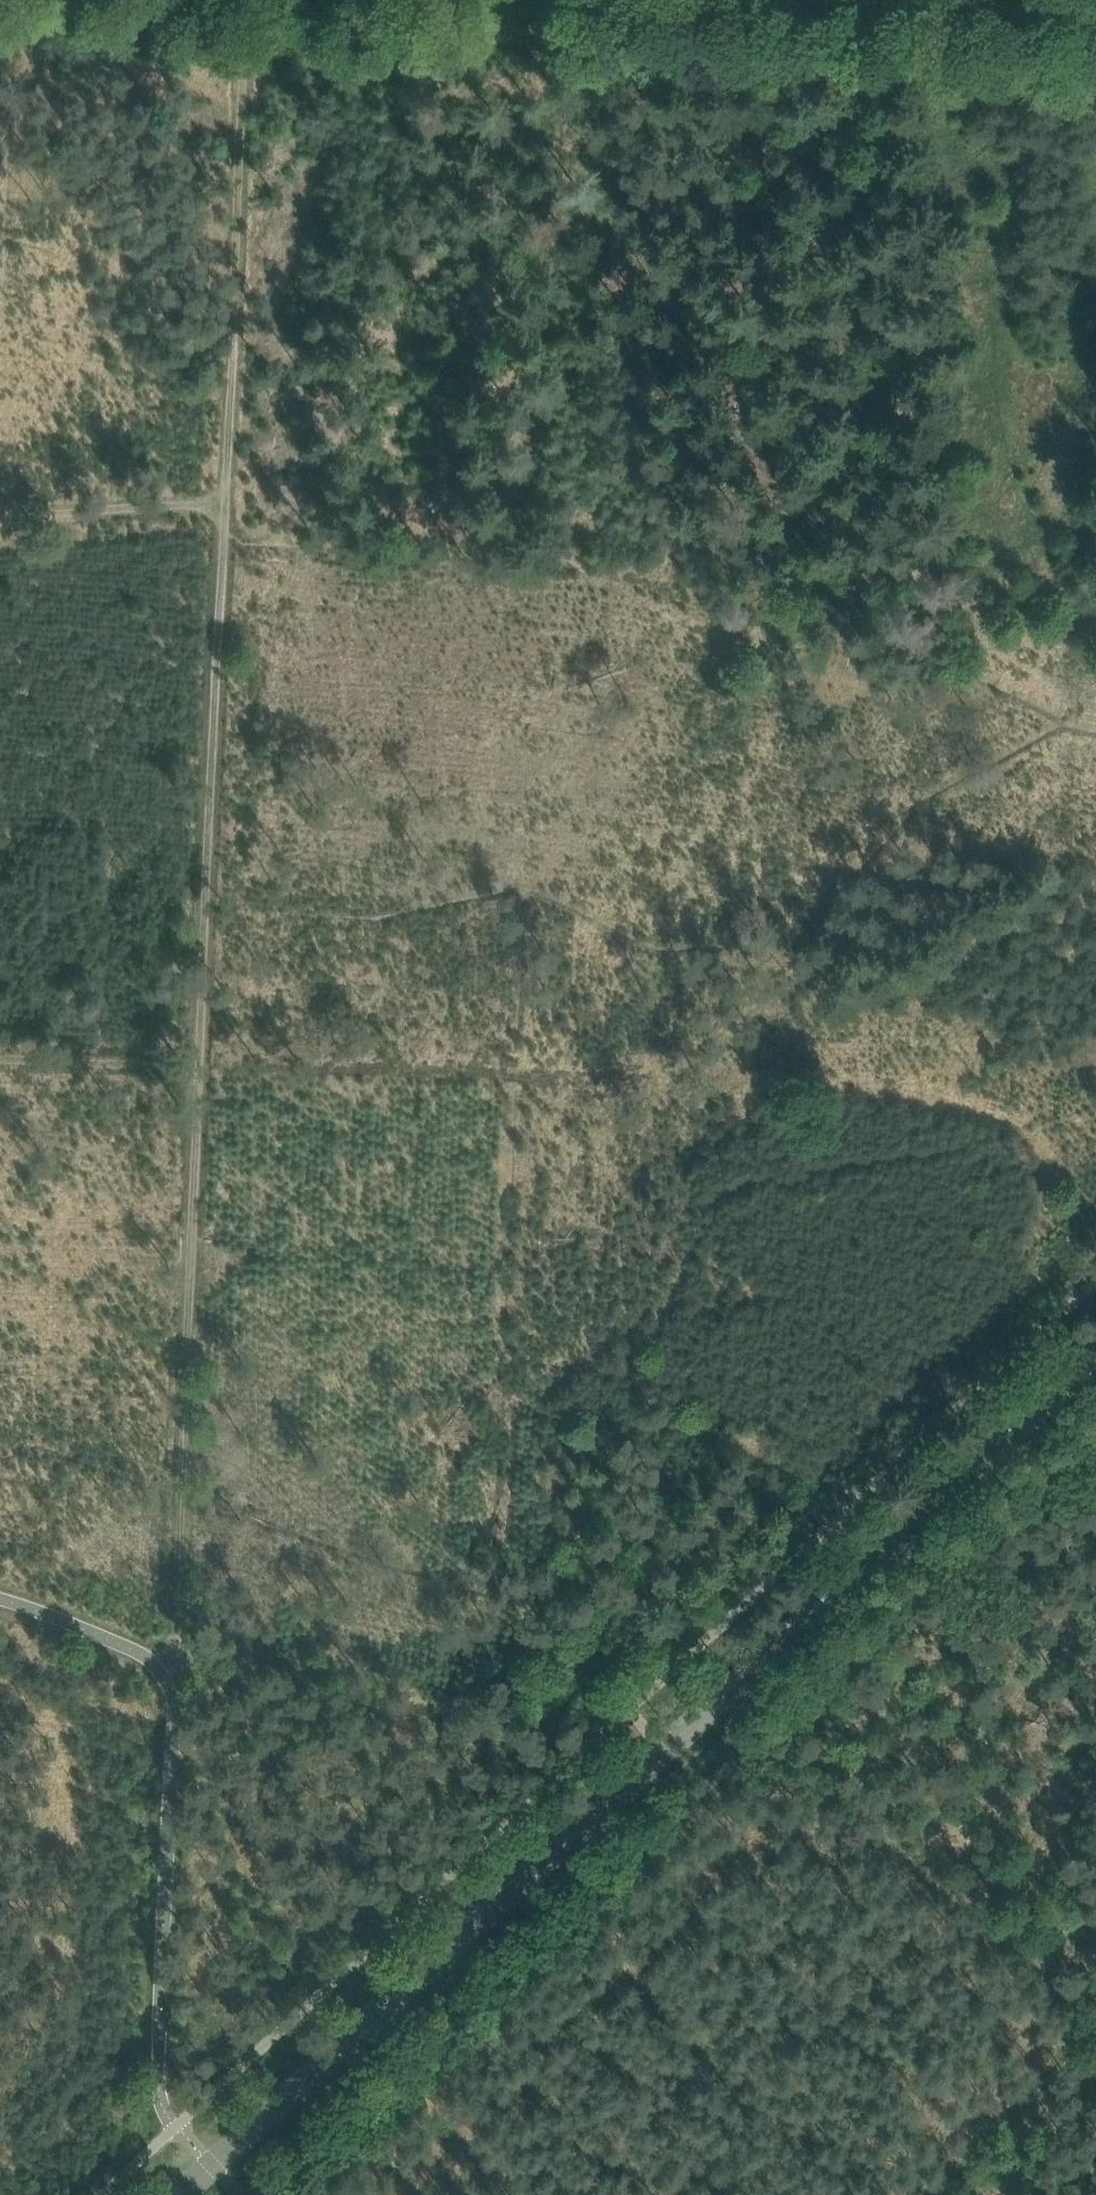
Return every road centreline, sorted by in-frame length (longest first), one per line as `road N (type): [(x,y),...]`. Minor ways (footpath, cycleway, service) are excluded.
road 1 (secondary): [(180,2194),(1095,1356)]
road 2 (track): [(226,504),(192,1043),(168,1682)]
road 3 (track): [(227,0),(226,504)]
road 4 (track): [(1095,11),(810,0)]
road 5 (track): [(226,504),(0,519)]

